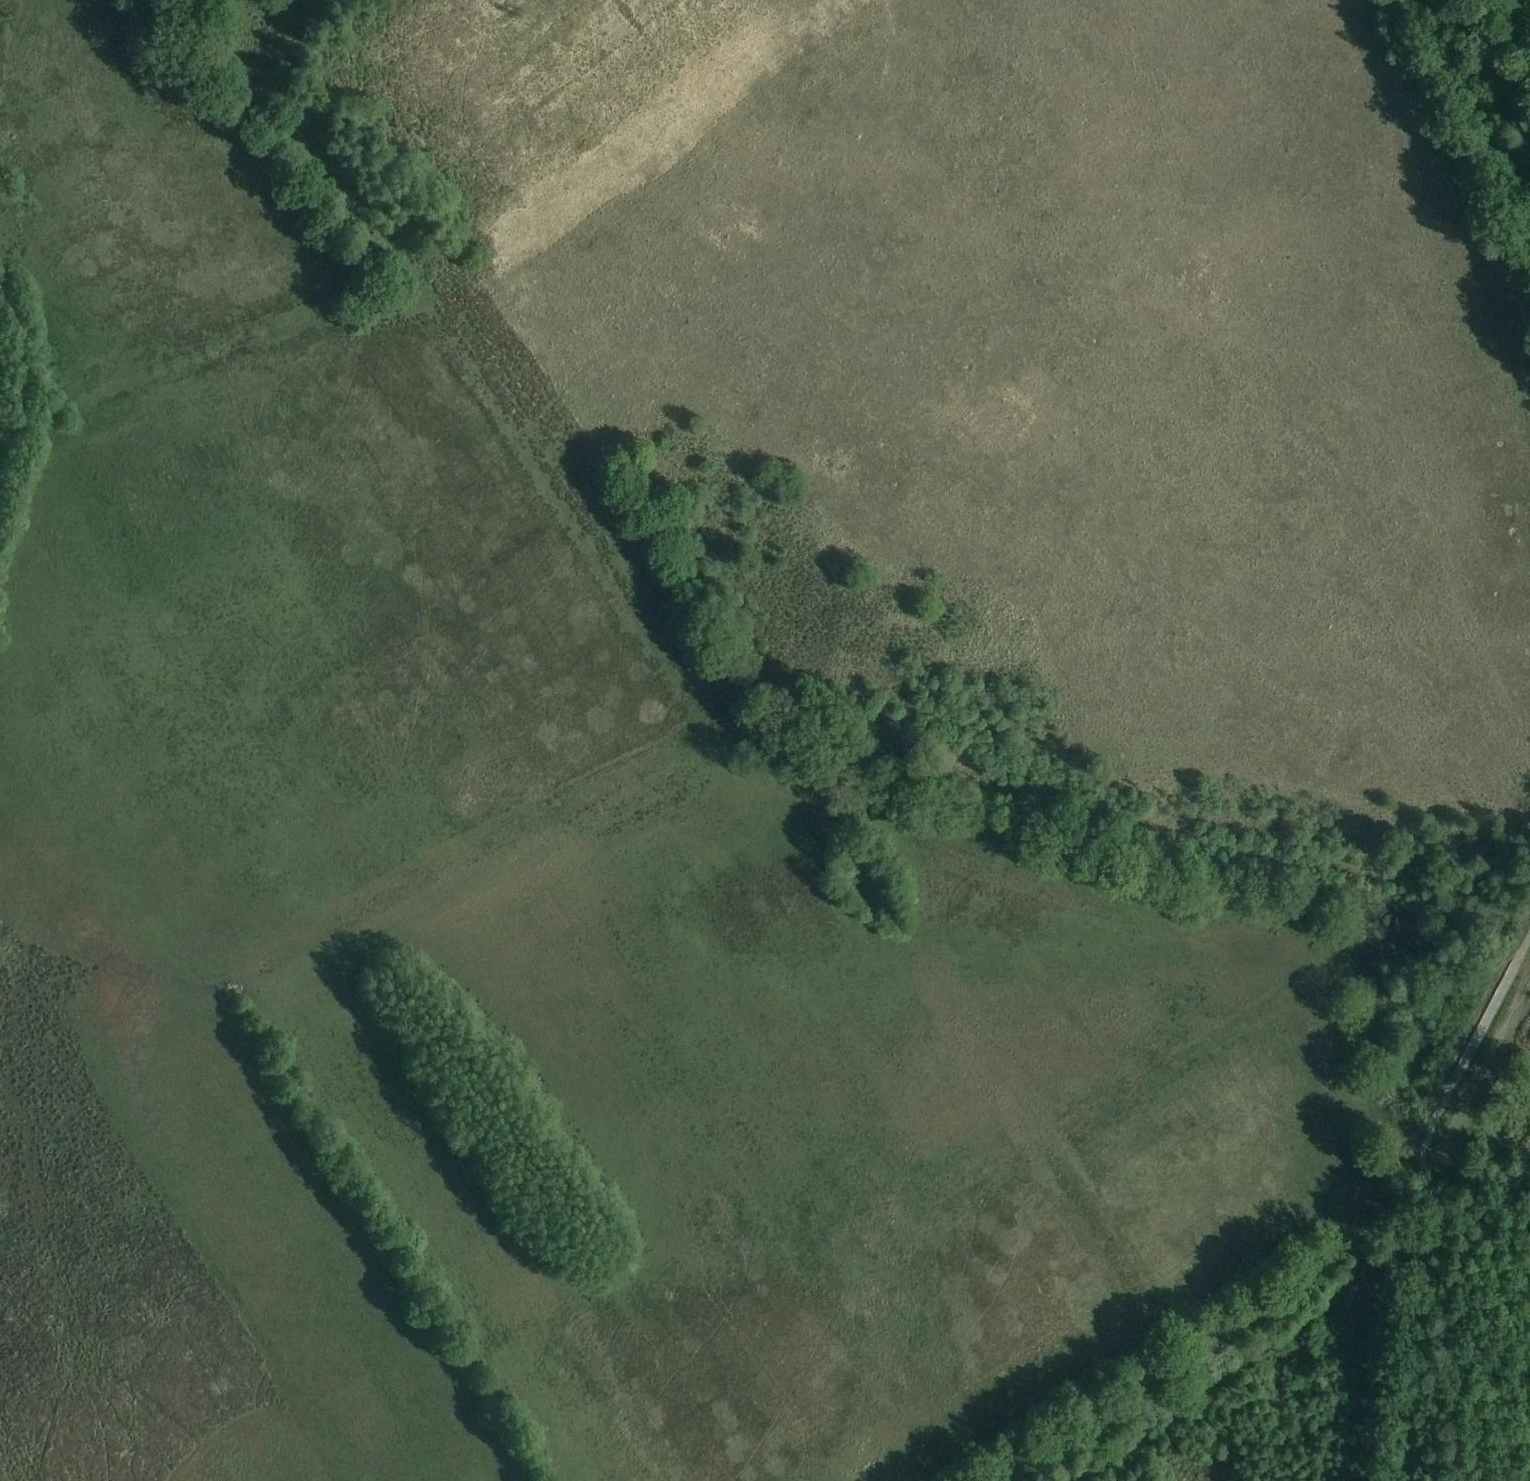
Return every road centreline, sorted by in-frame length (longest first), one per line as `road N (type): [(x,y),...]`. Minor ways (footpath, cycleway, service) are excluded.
road 1 (track): [(1400,1480),(1440,1190),(1436,1158),(1529,988)]
road 2 (track): [(1012,1480),(1270,1306),(1405,1203),(1440,1190)]
road 3 (track): [(1529,221),(1424,0)]

